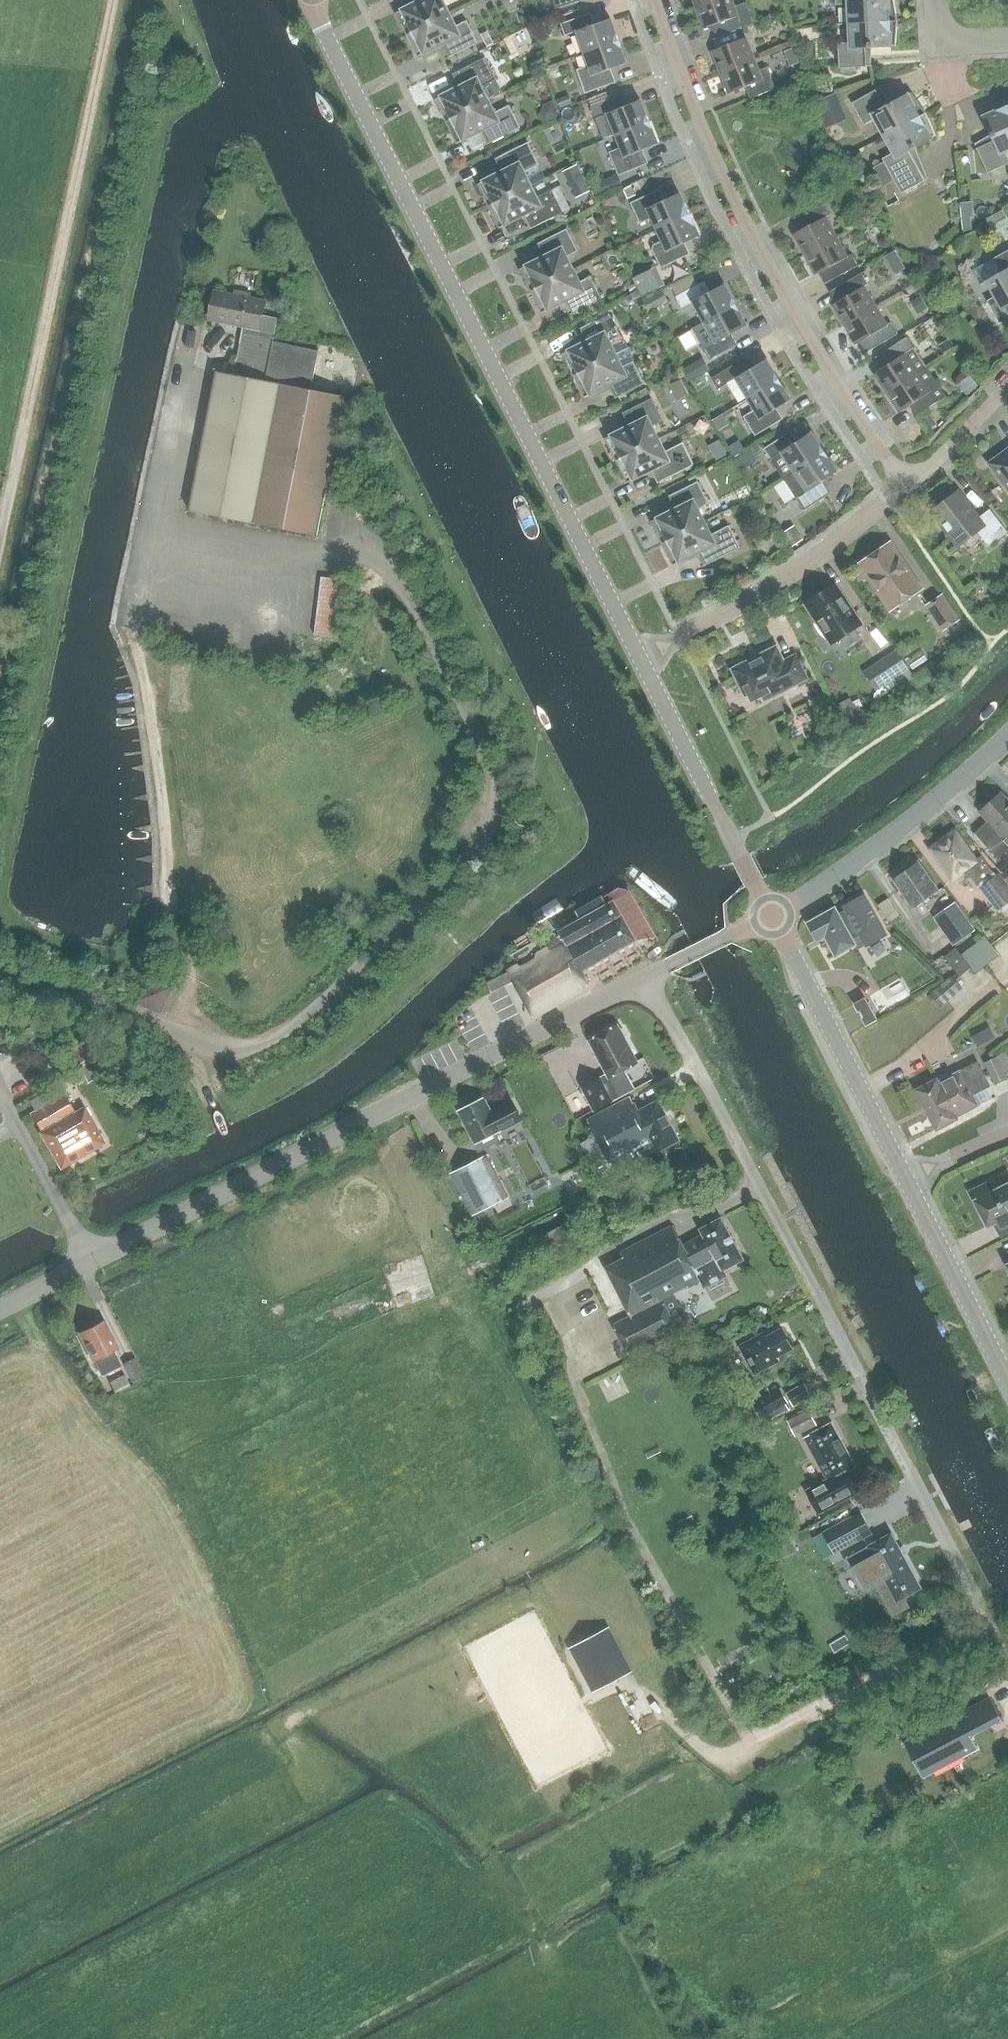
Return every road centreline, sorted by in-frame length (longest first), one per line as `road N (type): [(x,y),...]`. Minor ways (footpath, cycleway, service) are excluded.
road 1 (unclassified): [(94,1262),(771,917)]
road 2 (tertiary): [(642,662),(314,0)]
road 3 (unclassified): [(0,541),(113,0)]
road 4 (residential): [(907,487),(732,209),(656,0)]
road 5 (residential): [(642,662),(781,587),(907,487)]
road 6 (tertiary): [(771,917),(931,802),(1007,729)]
road 7 (tertiary): [(906,1182),(771,917)]
road 8 (tertiary): [(771,917),(642,662)]
road 9 (tertiary): [(1007,1381),(906,1182)]
road 10 (unclassified): [(94,1262),(0,1097)]
road 11 (residential): [(907,487),(1007,391)]

